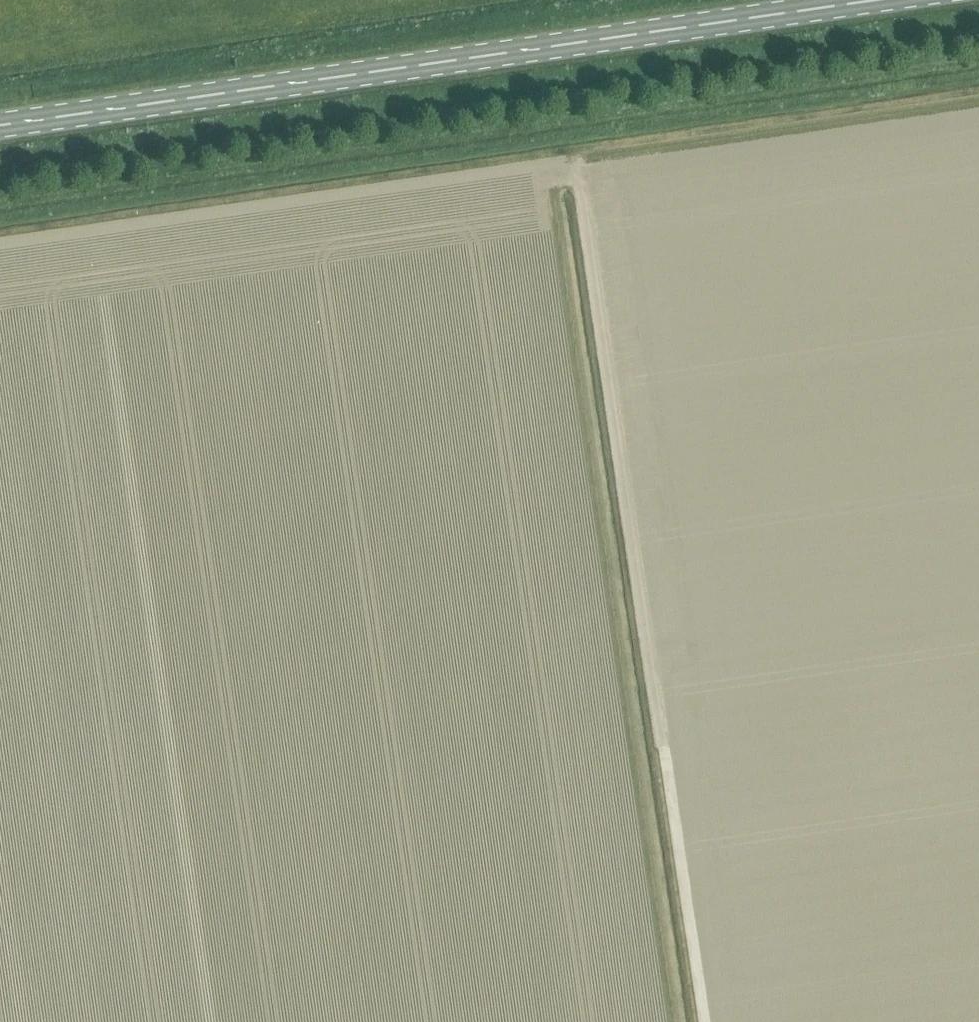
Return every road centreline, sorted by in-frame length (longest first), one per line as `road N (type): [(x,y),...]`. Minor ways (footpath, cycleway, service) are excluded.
road 1 (primary): [(0,124),(852,0)]

